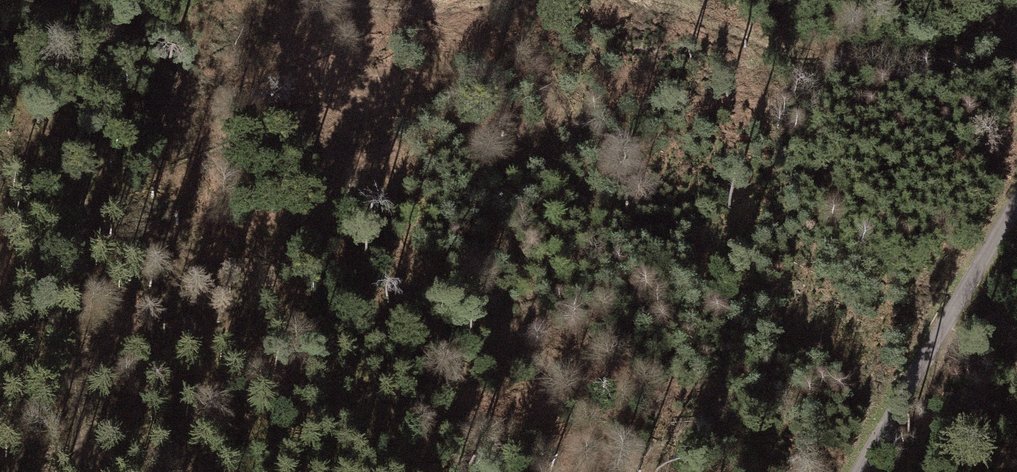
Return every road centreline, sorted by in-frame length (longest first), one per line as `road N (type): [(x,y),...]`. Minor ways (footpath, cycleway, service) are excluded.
road 1 (track): [(1016,32),(953,59),(823,46),(717,25),(649,0)]
road 2 (unclassified): [(857,471),(1016,205)]
road 3 (track): [(50,292),(80,471)]

